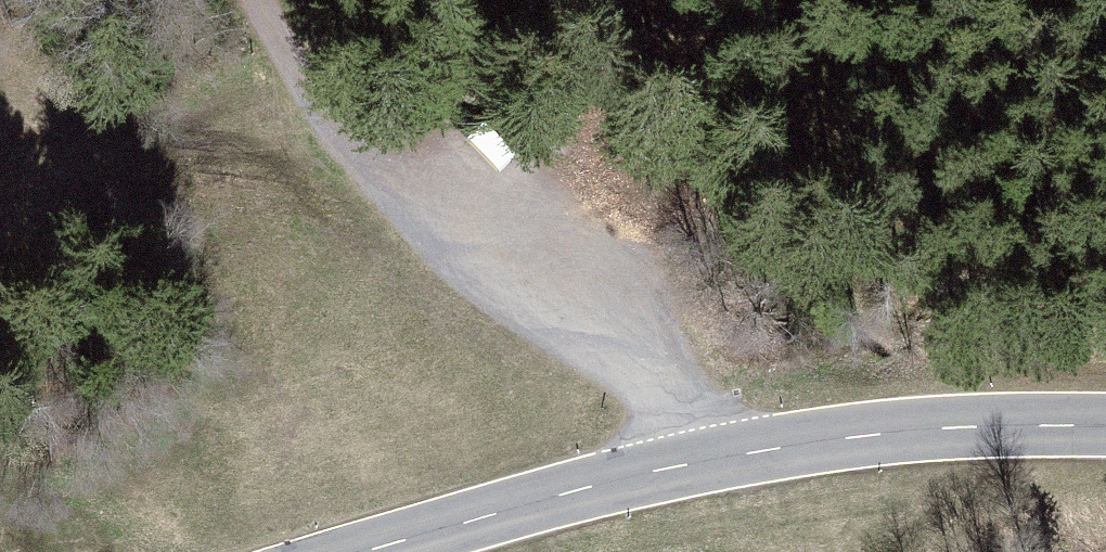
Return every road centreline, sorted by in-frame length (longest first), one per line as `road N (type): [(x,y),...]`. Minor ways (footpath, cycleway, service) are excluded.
road 1 (tertiary): [(393,551),(819,440),(1105,418)]
road 2 (track): [(759,455),(359,139),(267,0)]

